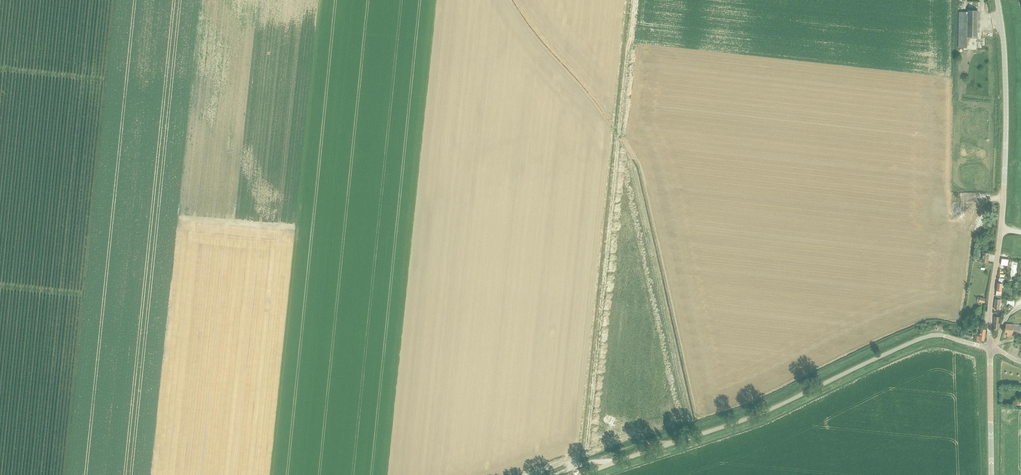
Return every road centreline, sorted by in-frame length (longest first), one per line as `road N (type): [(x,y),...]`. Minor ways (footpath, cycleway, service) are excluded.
road 1 (unclassified): [(581,474),(766,411),(921,338),(944,336)]
road 2 (tertiary): [(989,347),(1006,129),(997,0)]
road 3 (tertiary): [(991,474),(989,347)]

